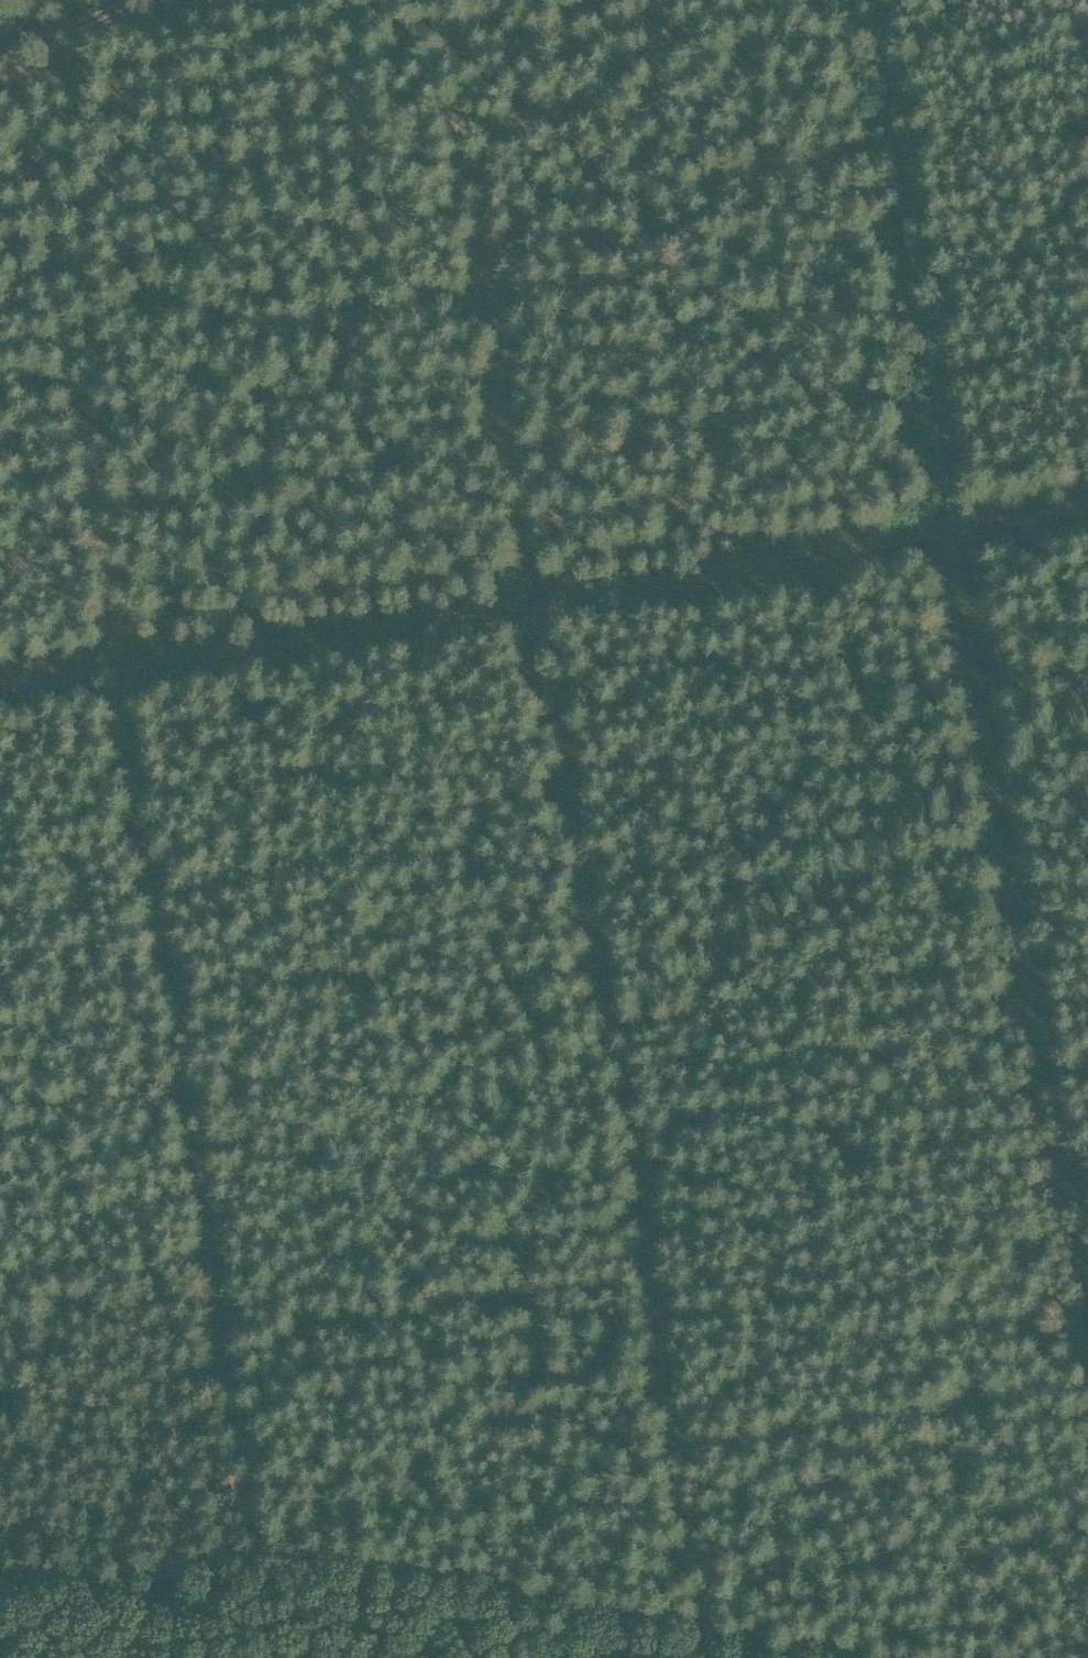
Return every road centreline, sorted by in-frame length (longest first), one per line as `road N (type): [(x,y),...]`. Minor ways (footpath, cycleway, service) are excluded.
road 1 (track): [(1087,519),(0,697)]
road 2 (track): [(161,0),(0,74)]
road 3 (track): [(877,0),(903,162)]

